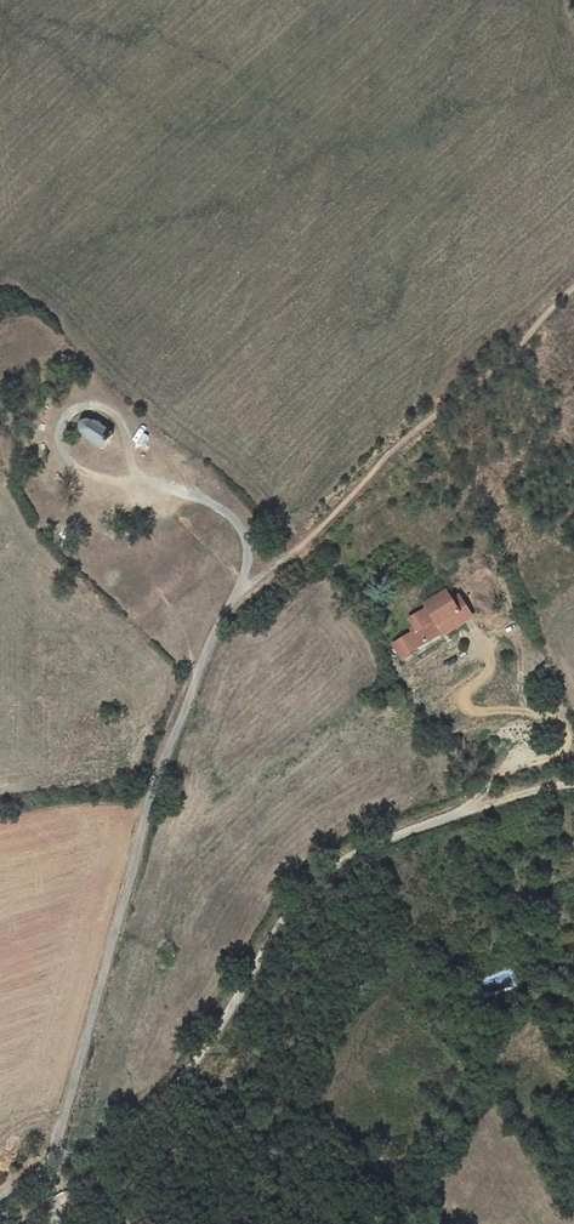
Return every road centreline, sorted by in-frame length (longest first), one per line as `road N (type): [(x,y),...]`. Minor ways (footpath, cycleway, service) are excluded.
road 1 (track): [(573,783),(447,817),(335,865),(289,913),(213,1039),(158,1106),(80,1162),(44,1170)]
road 2 (unclassified): [(239,589),(163,763),(53,1152),(44,1170),(0,1198)]
road 3 (track): [(573,288),(519,347),(389,453),(317,531),(239,589)]
road 4 (unclassified): [(239,589),(247,547),(235,517),(140,482)]

